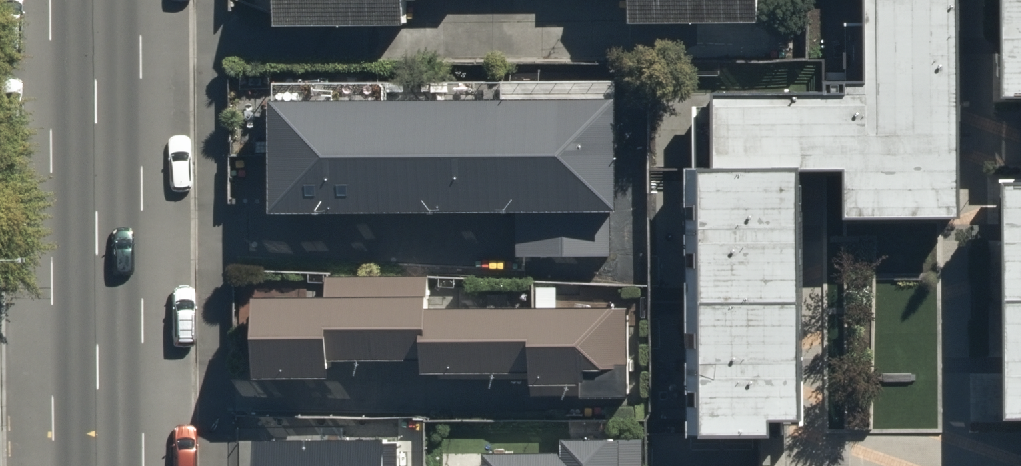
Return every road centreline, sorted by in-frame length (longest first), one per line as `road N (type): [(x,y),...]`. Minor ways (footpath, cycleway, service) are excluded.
road 1 (secondary): [(100,465),(97,0)]

